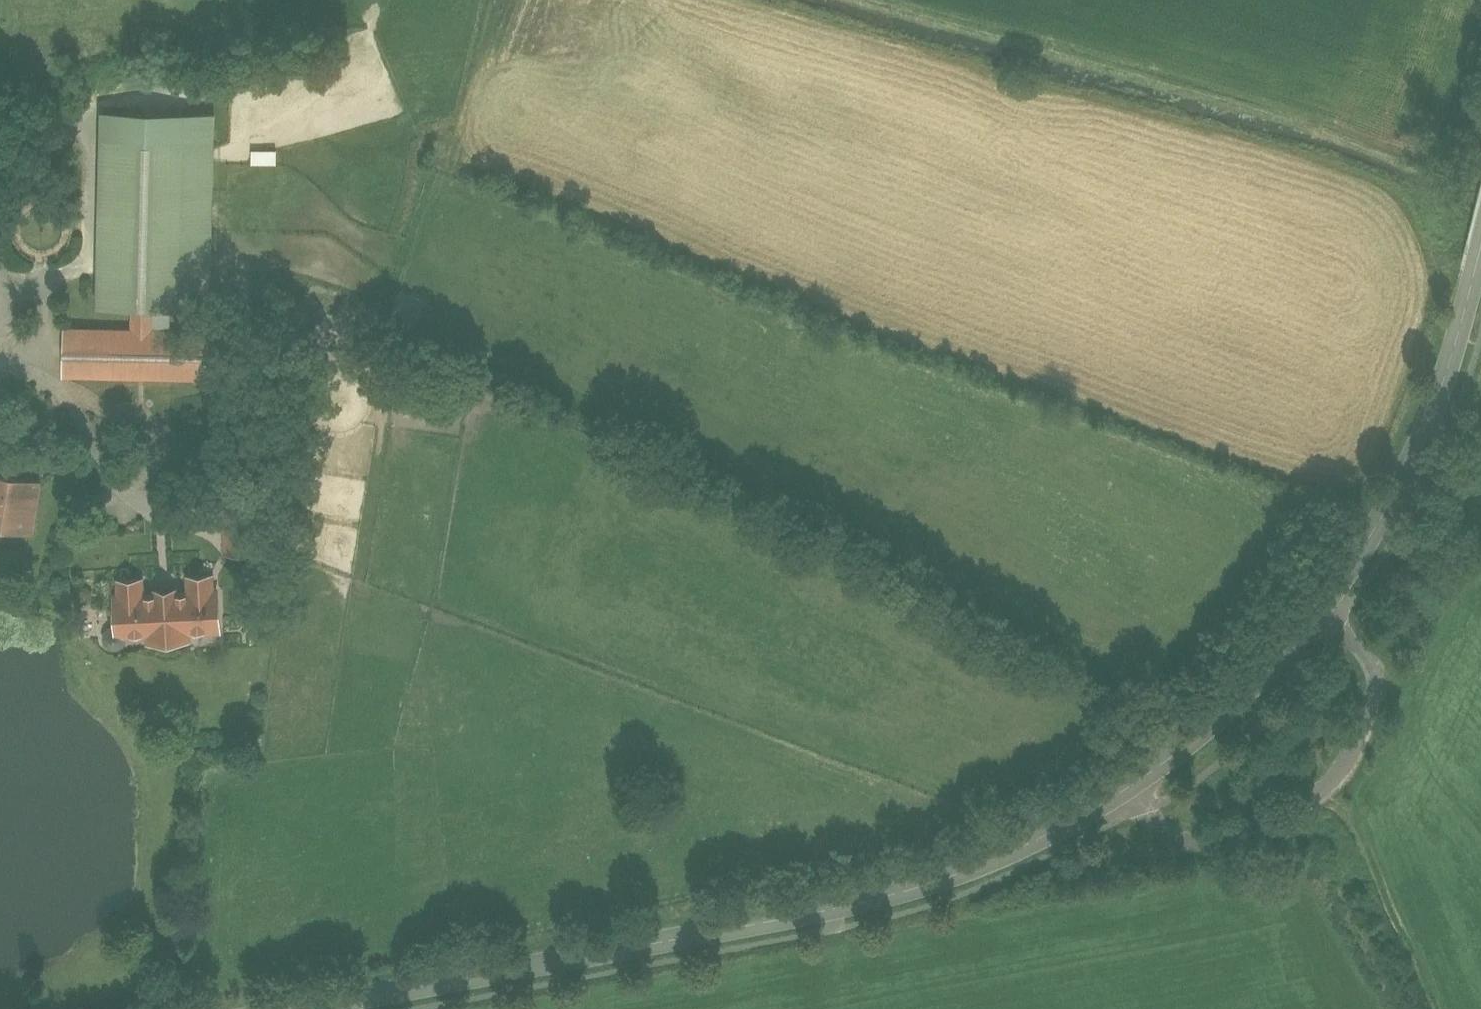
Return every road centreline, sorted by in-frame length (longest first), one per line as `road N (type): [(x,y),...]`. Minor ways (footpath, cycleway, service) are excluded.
road 1 (tertiary): [(286,1008),(909,884),(1033,839),(1126,790),(1248,686),(1317,611),(1361,544),(1440,383),(1480,238)]
road 2 (track): [(1436,1008),(1329,779)]

